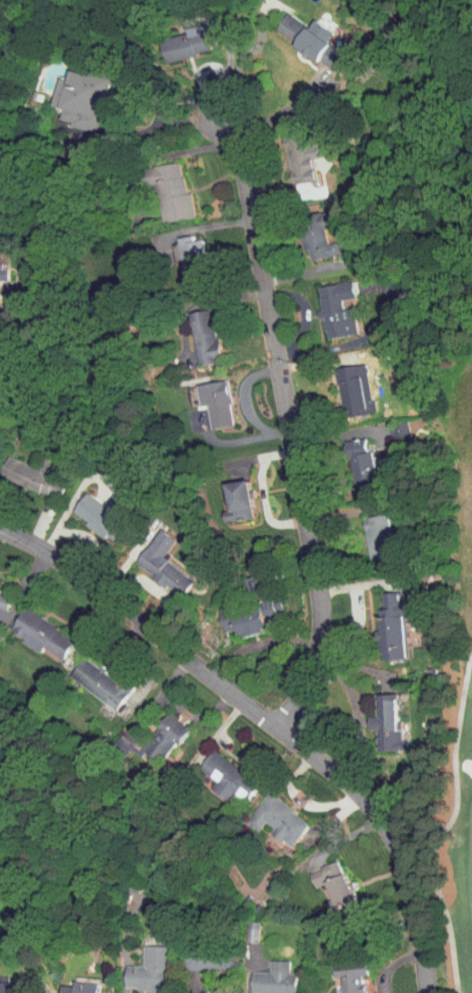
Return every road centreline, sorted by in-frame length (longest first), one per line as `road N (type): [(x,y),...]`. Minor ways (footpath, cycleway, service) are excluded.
road 1 (residential): [(431,992),(410,868),(370,804),(46,549),(0,525)]
road 2 (residential): [(282,730),(323,646),(323,598),(228,123)]

